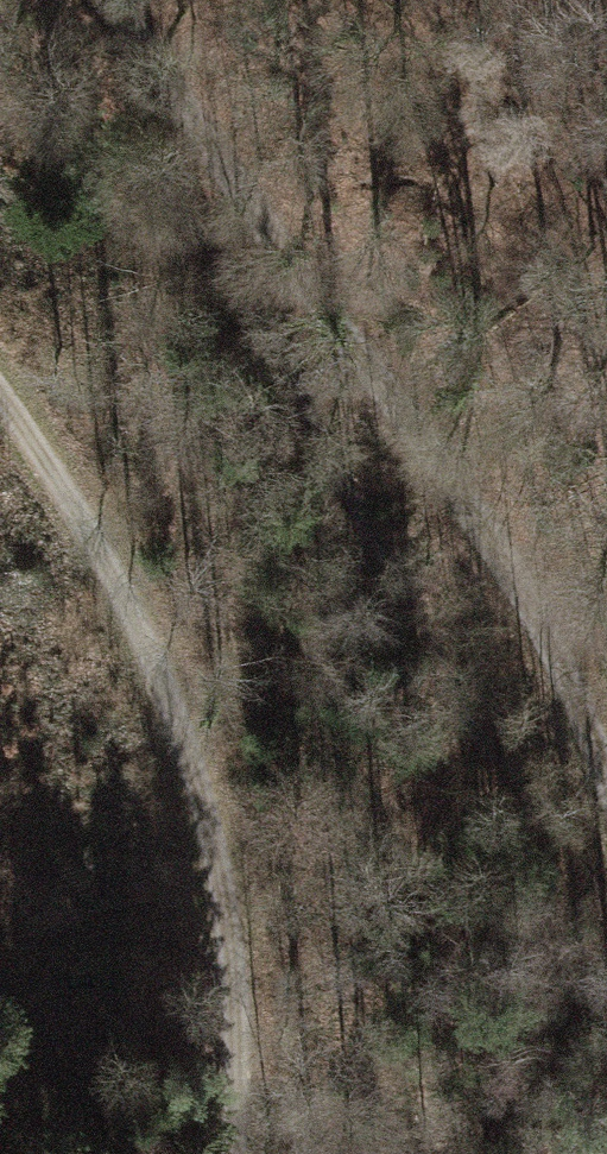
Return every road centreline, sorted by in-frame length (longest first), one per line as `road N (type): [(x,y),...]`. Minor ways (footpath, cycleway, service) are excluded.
road 1 (track): [(118,0),(210,143),(502,541),(566,656),(606,764)]
road 2 (track): [(0,393),(100,536),(182,729),(226,925),(236,1015),(234,1153)]

